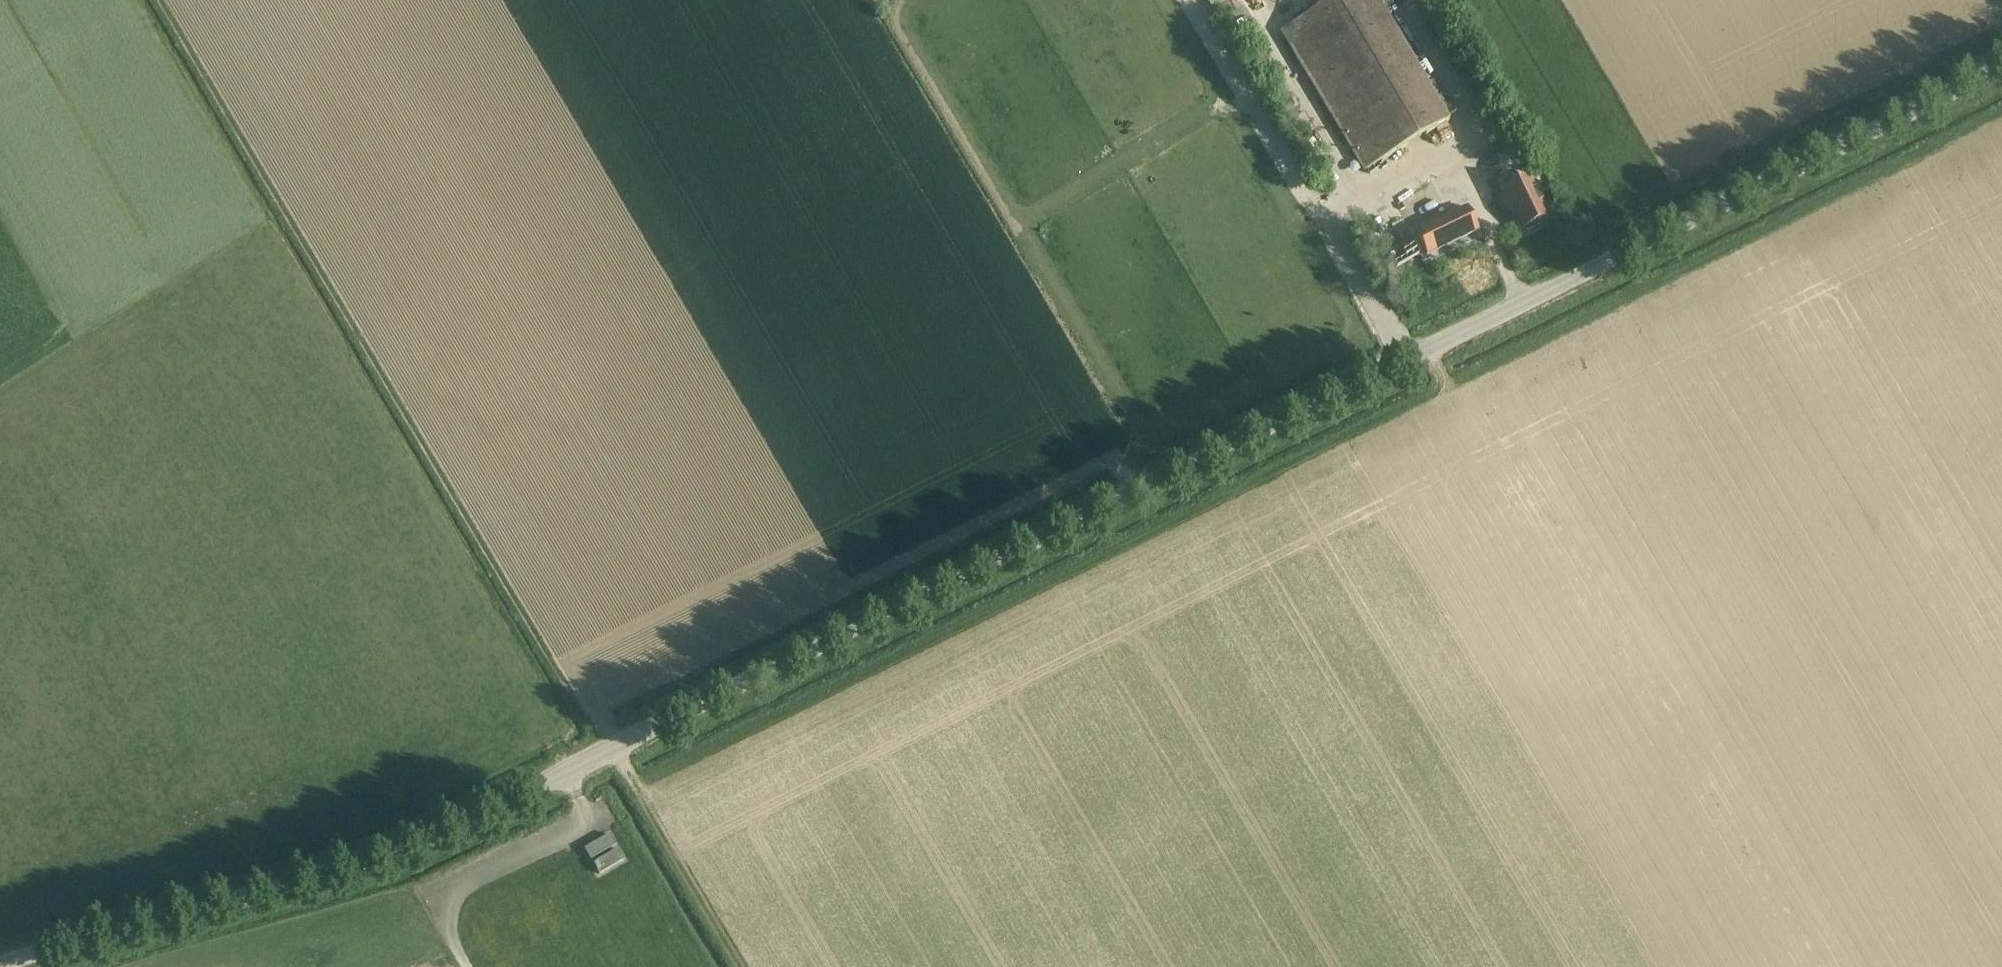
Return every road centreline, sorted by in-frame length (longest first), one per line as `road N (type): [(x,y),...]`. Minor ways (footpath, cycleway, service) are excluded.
road 1 (unclassified): [(0,964),(373,860),(462,823),(2001,67)]

